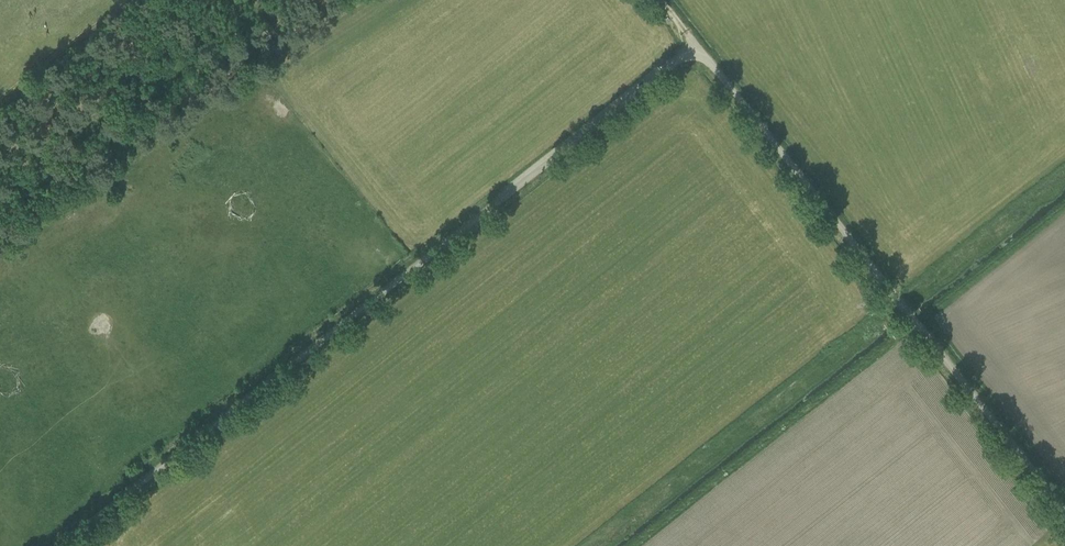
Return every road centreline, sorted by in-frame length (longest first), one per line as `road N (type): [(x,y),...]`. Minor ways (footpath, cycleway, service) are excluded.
road 1 (unclassified): [(61,545),(696,45),(1064,515)]

